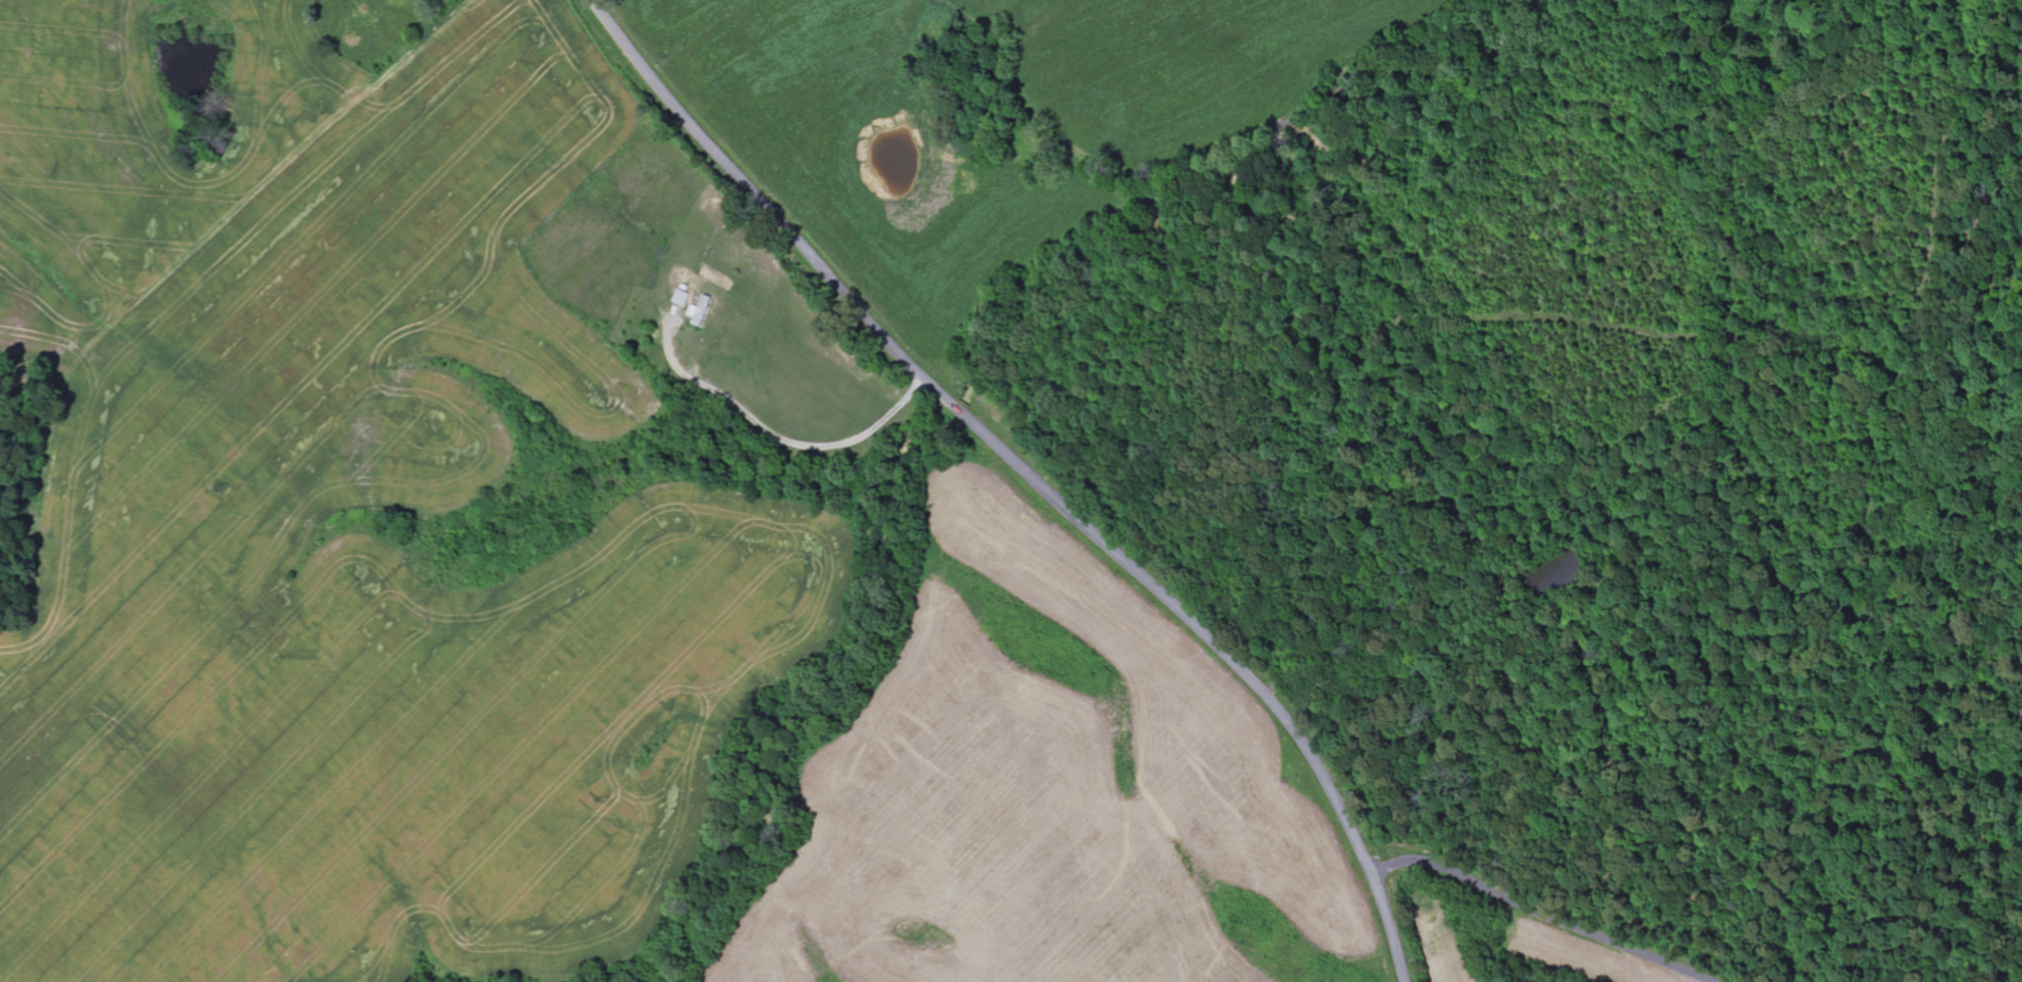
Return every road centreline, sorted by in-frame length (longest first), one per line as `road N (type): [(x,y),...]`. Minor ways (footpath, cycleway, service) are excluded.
road 1 (residential): [(1405,981),(1364,857),(1313,758),(1276,708),(897,351),(669,99),(593,0)]
road 2 (residential): [(1371,874),(1405,863),(1435,866),(1714,981)]

